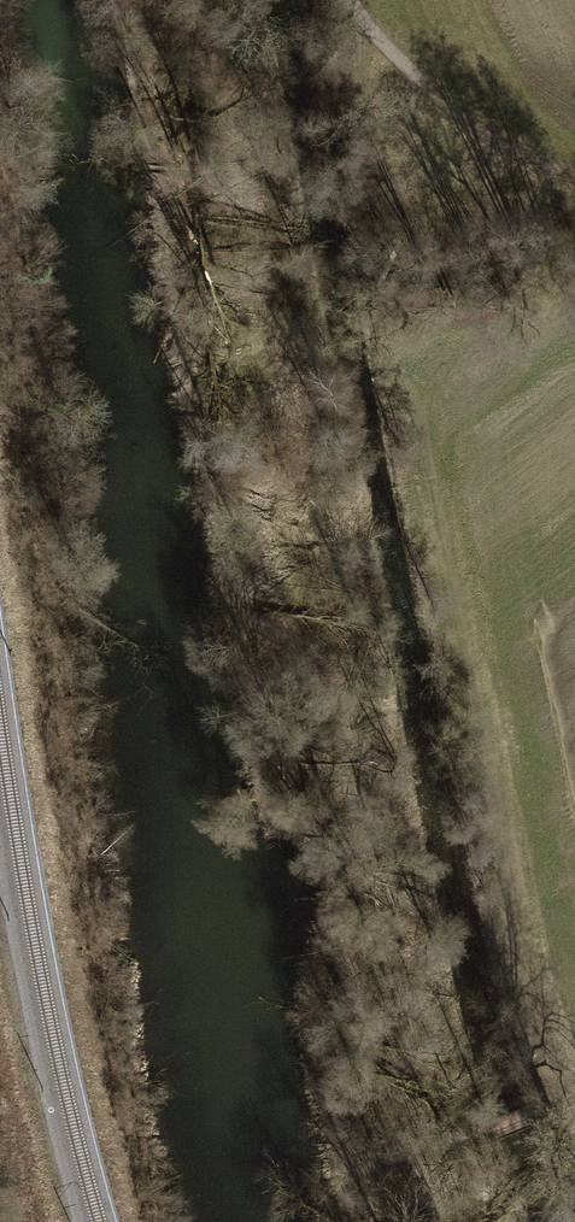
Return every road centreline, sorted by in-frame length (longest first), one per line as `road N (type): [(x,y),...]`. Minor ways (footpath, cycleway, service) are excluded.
road 1 (track): [(565,1101),(518,936),(470,651),(415,408)]
road 2 (track): [(565,1101),(347,1175)]

